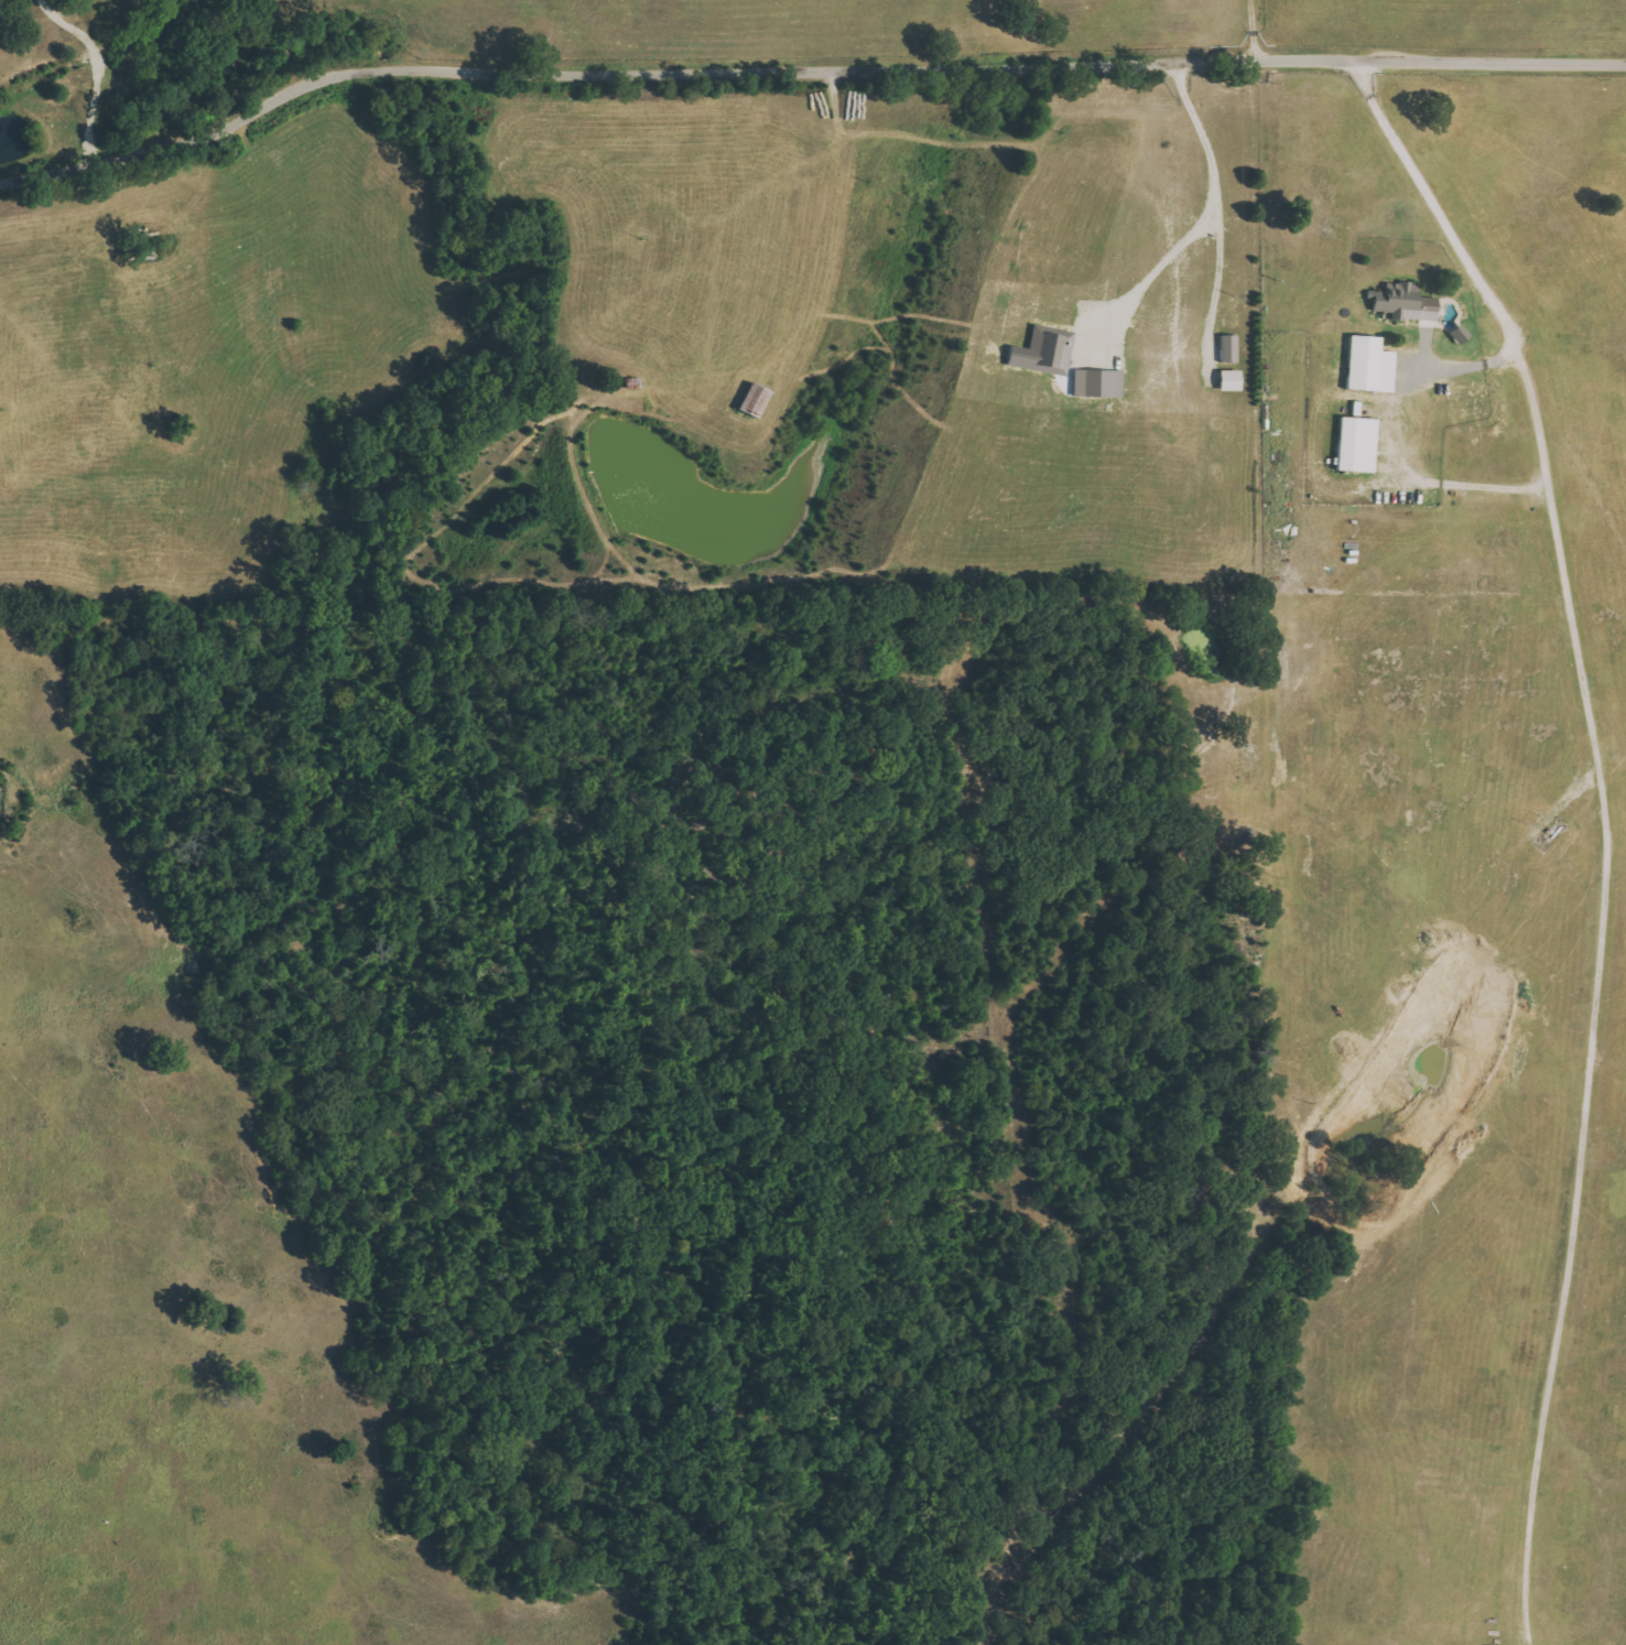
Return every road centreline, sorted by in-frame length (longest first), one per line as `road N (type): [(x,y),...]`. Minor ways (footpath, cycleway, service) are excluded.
road 1 (residential): [(0,186),(173,152),(227,132),(308,85),(389,72),(540,77),(1244,61),(1625,64)]

